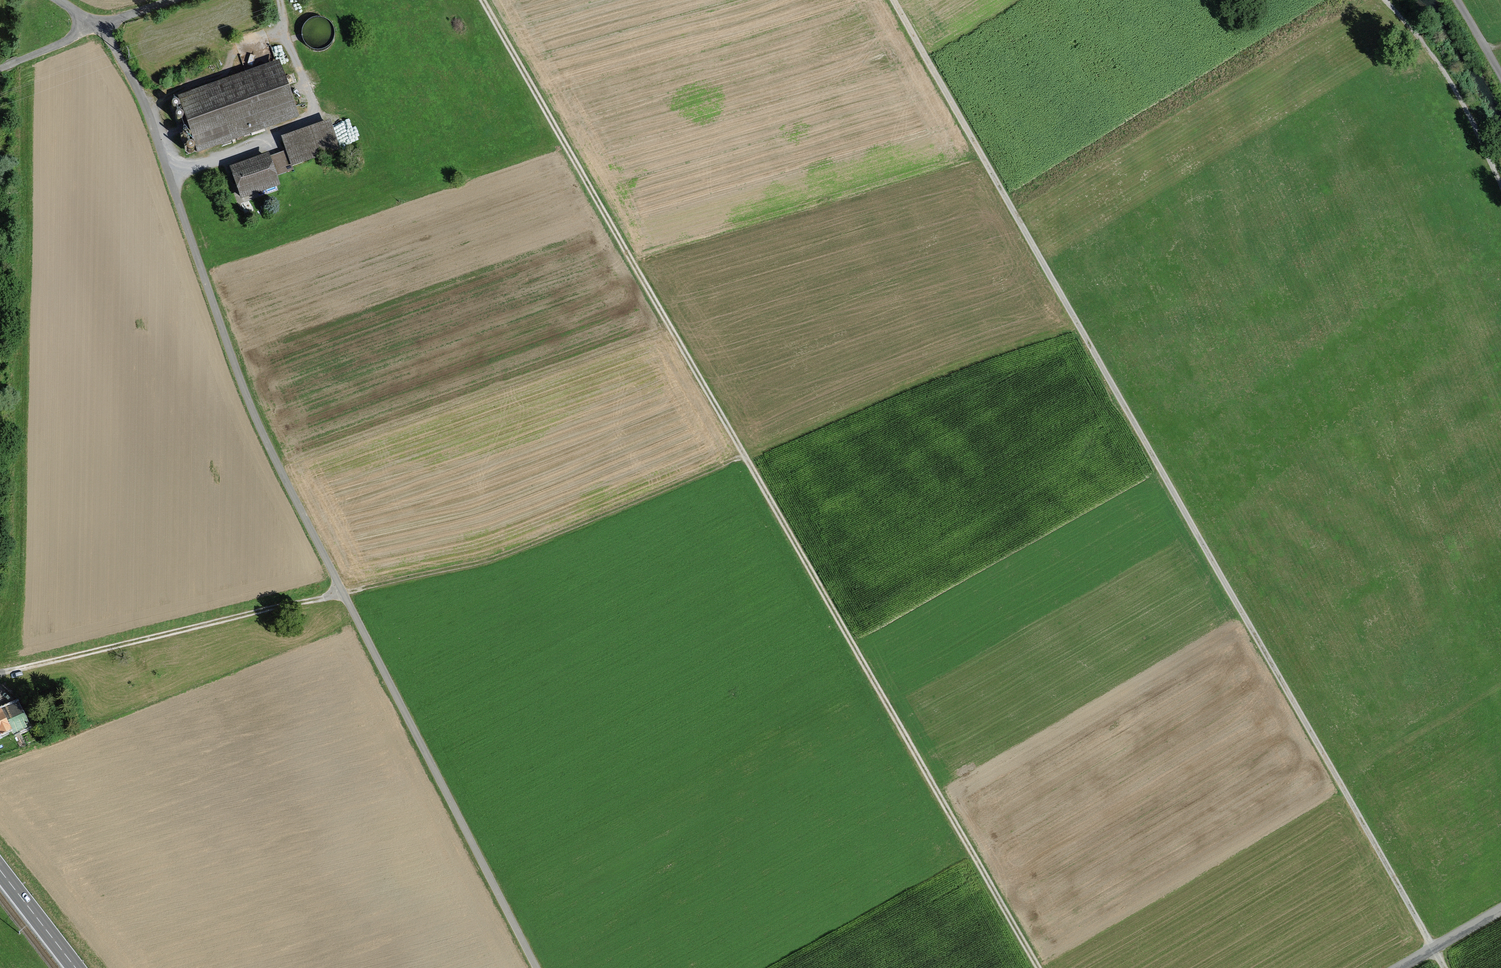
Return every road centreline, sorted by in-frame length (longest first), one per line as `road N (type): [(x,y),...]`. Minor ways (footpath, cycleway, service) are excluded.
road 1 (track): [(482,0),(1037,967)]
road 2 (track): [(894,0),(1431,950)]
road 3 (track): [(743,455),(489,562),(340,591)]
road 4 (track): [(0,674),(340,591)]
road 5 (track): [(168,178),(307,123),(313,113),(280,0)]
road 6 (track): [(1500,185),(1425,43),(1383,0)]
road 7 (residential): [(0,67),(91,23),(58,0)]
road 8 (primary): [(75,967),(0,871)]

